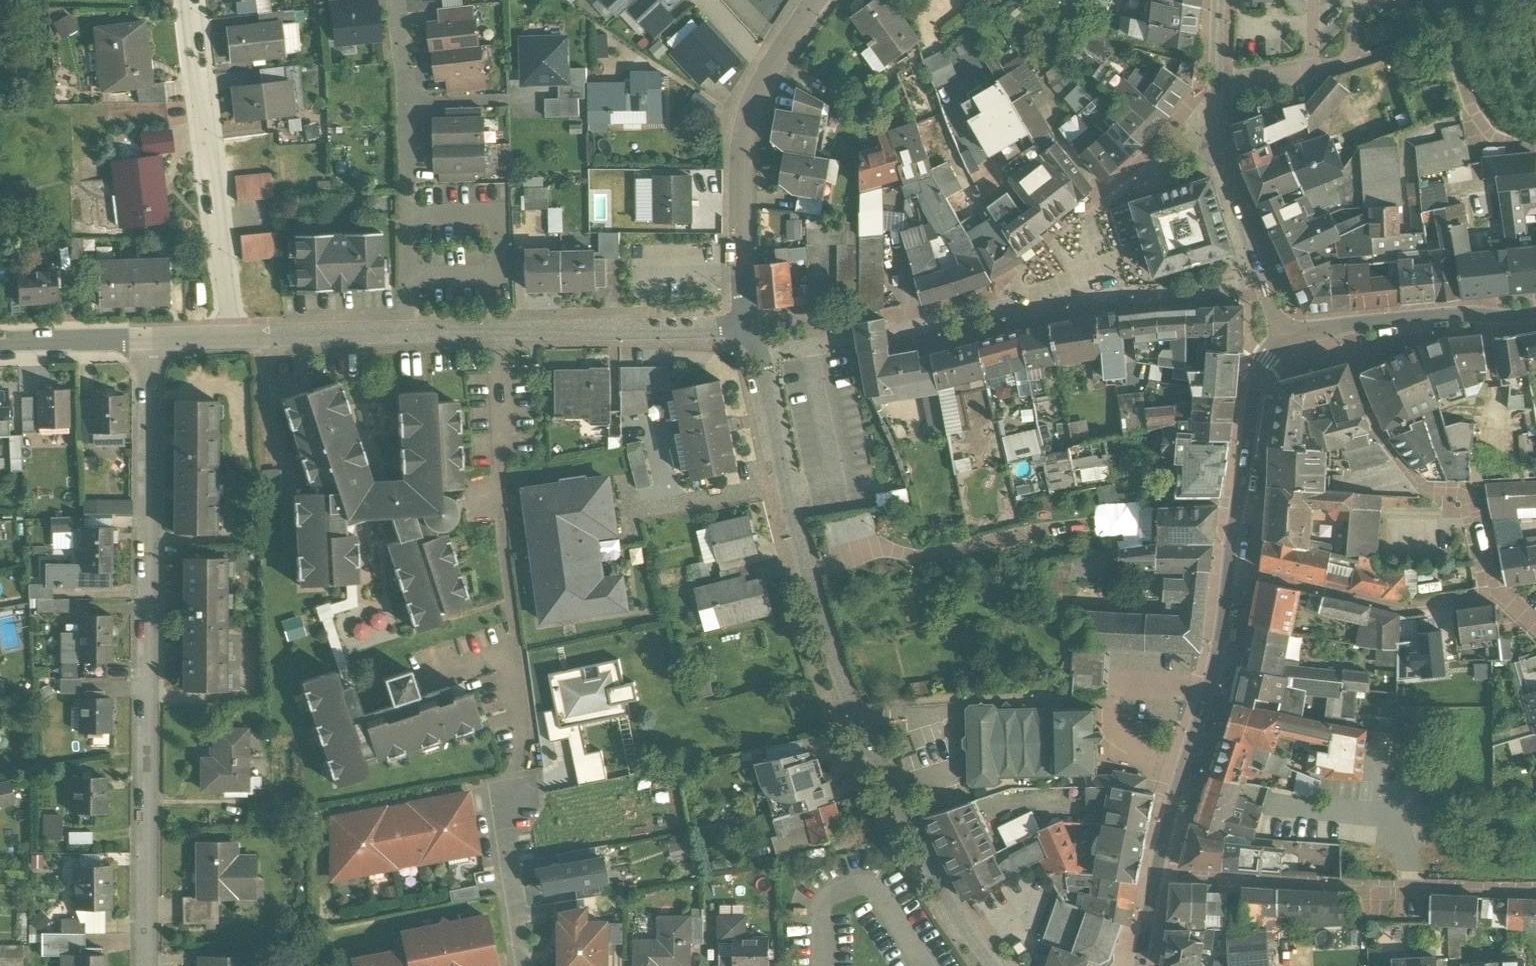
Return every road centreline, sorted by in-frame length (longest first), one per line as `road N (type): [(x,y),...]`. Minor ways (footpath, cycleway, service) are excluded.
road 1 (residential): [(993,965),(962,923),(853,708),(787,496),(759,353)]
road 2 (residential): [(146,342),(146,965)]
road 3 (residential): [(1160,873),(1535,892)]
road 4 (residential): [(192,0),(230,339)]
road 5 (residential): [(759,353),(904,330),(1090,285)]
road 6 (tertiary): [(1160,873),(1218,688),(1238,565)]
road 7 (residential): [(1493,593),(1473,512),(1460,498),(1430,492),(1406,469),(1376,421),(1345,334)]
road 8 (residential): [(498,334),(230,339)]
road 9 (residential): [(743,327),(742,138),(771,67)]
road 10 (residential): [(1238,565),(1401,607),(1493,593)]
road 11 (residential): [(498,334),(743,327)]
road 12 (residential): [(1218,115),(1200,121),(1076,233),(1090,285)]
road 13 (tertiary): [(1238,565),(1264,396),(1276,367),(1298,349)]
road 14 (residential): [(525,965),(504,841),(533,776)]
road 15 (tertiary): [(1345,334),(1535,317)]
road 16 (tertiary): [(1218,115),(1224,169),(1263,285)]
road 17 (residential): [(1090,285),(1110,293),(1263,285)]
road 18 (residential): [(146,342),(0,345)]

